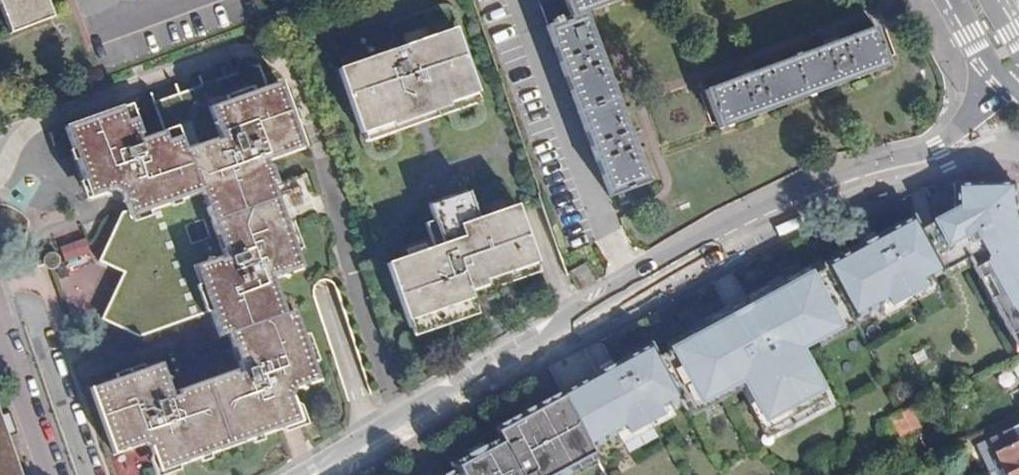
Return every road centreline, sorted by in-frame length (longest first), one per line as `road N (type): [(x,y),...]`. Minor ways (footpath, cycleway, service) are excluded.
road 1 (tertiary): [(907,168),(850,180),(738,230),(321,474)]
road 2 (residential): [(0,325),(54,474)]
road 3 (tertiary): [(1010,89),(907,168)]

